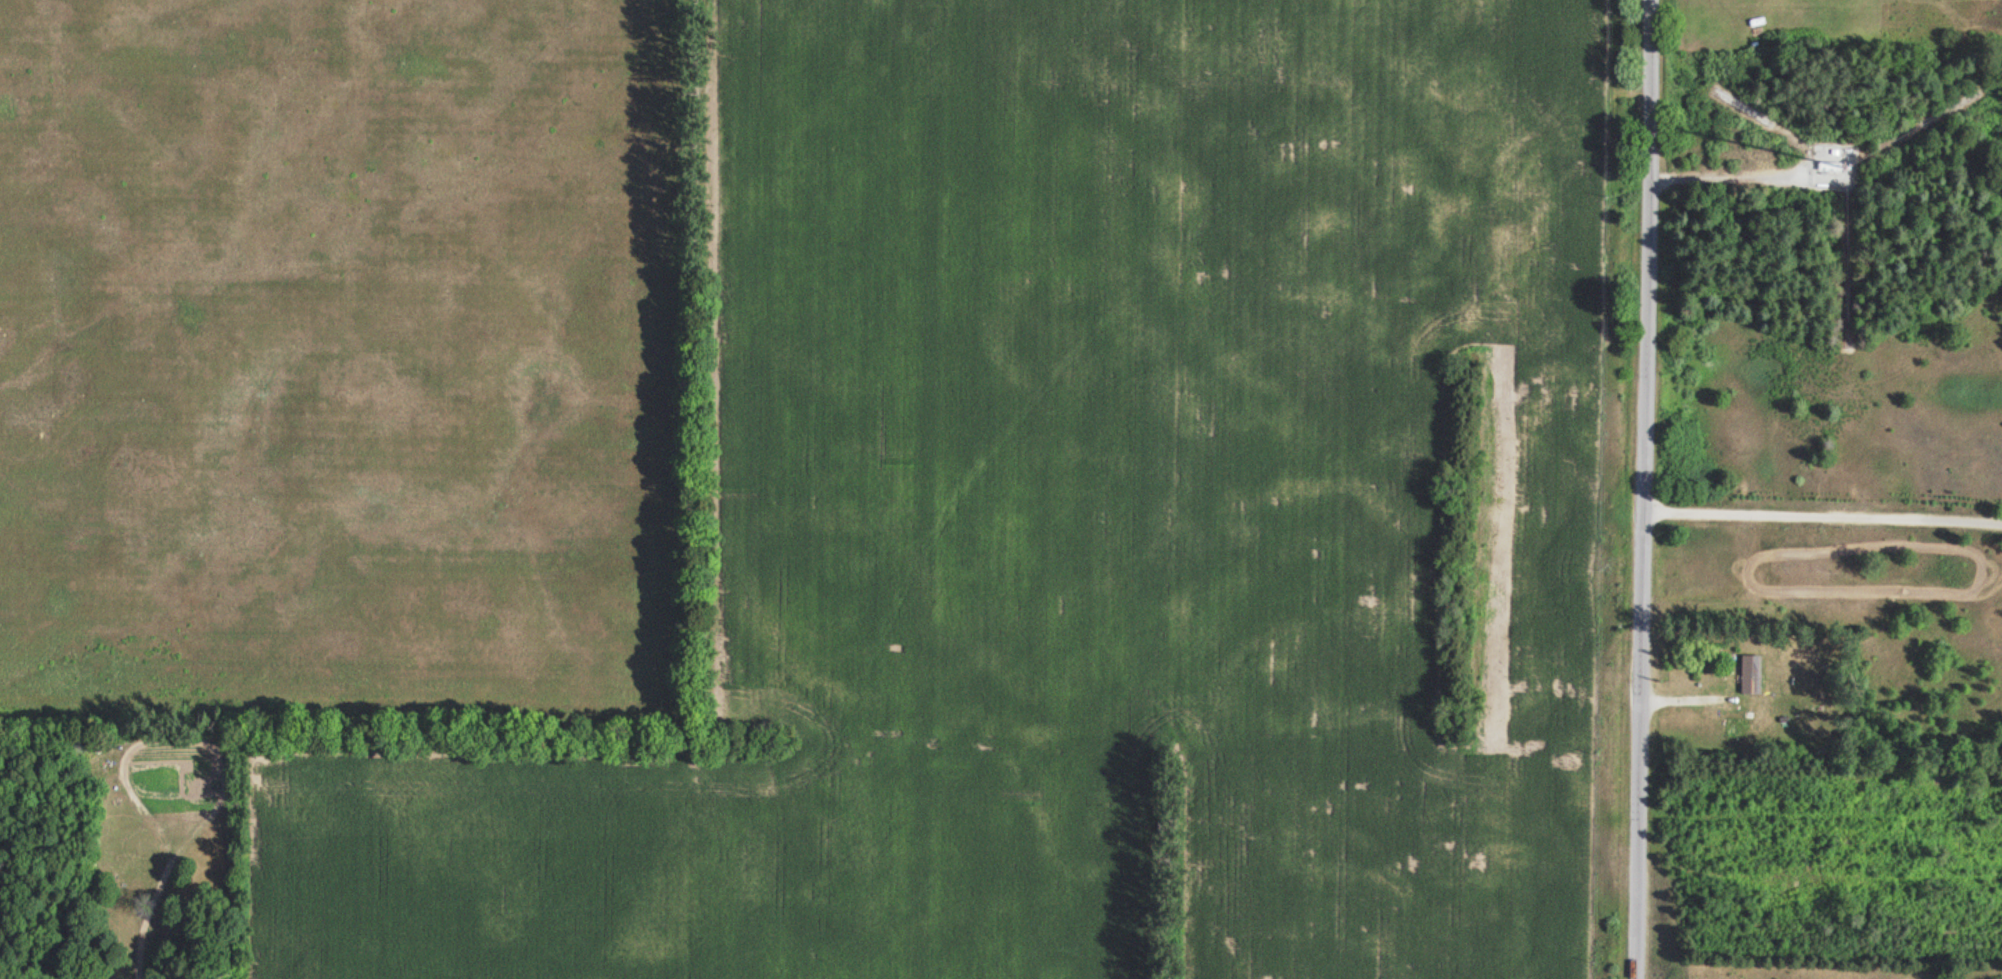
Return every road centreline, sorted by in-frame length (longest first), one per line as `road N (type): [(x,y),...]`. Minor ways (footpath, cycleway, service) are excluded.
road 1 (residential): [(1632,978),(1643,0)]

